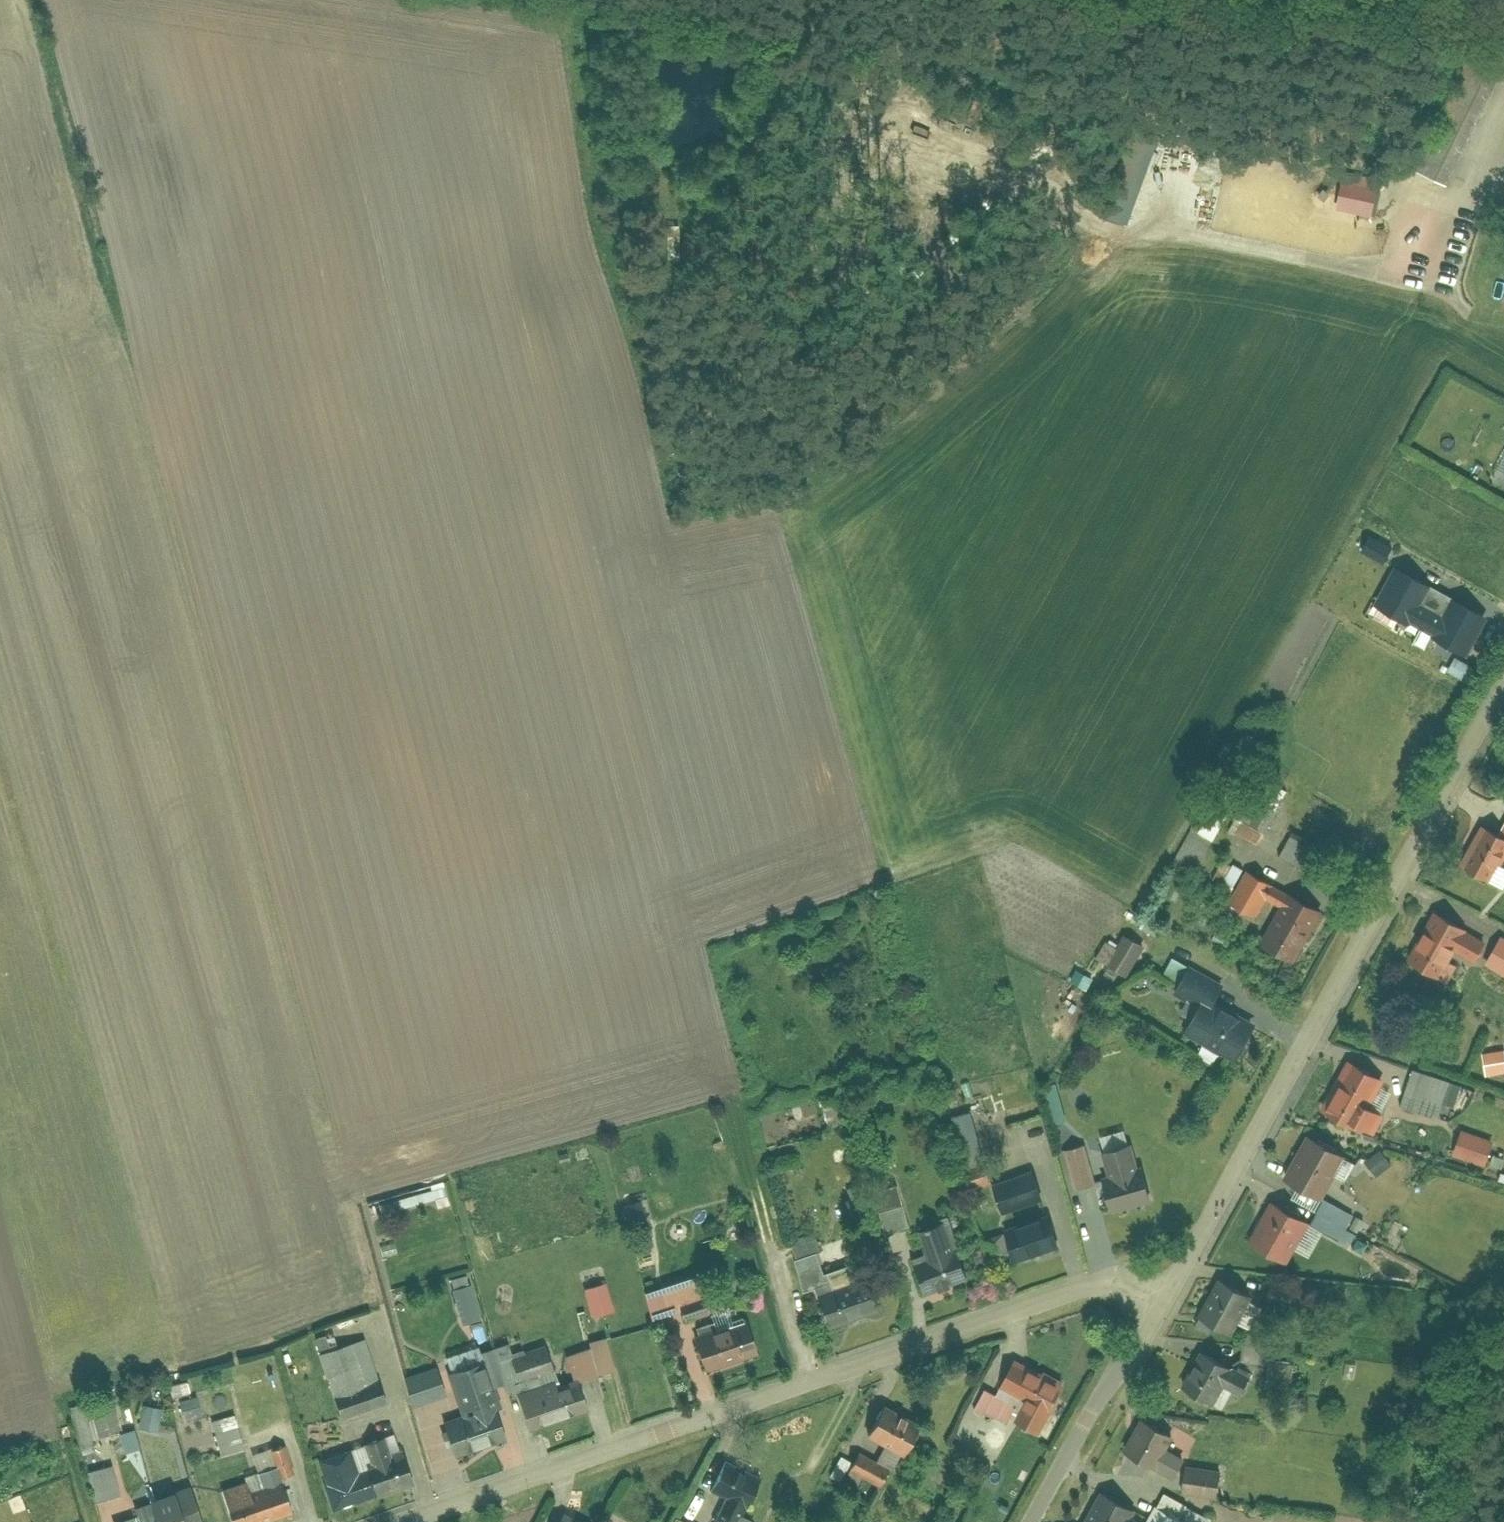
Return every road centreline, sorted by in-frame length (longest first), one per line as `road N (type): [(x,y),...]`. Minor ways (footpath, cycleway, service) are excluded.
road 1 (residential): [(1166,1299),(1119,1283),(1092,1289),(411,1521)]
road 2 (residential): [(1503,692),(1166,1299)]
road 3 (residential): [(1166,1299),(1031,1521)]

